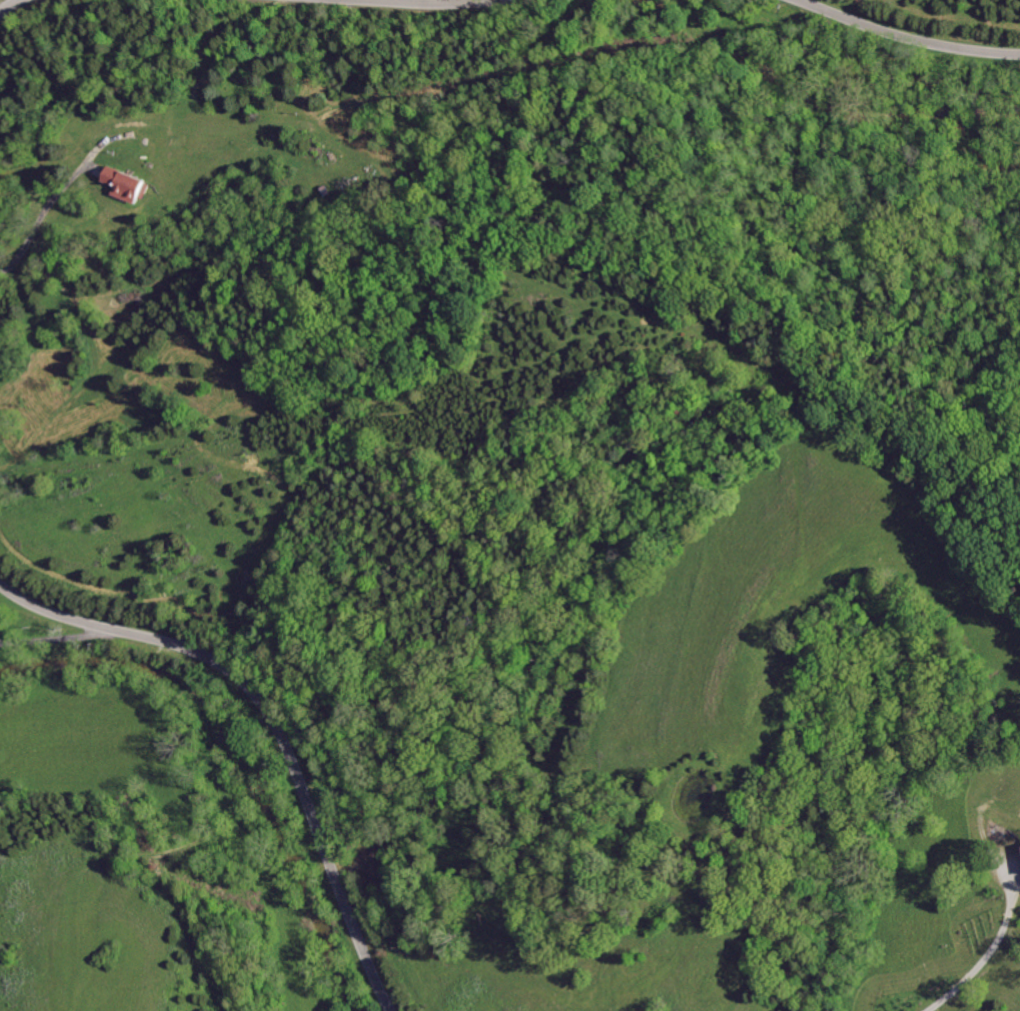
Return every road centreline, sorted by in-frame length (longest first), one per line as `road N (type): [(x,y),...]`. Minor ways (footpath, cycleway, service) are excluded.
road 1 (tertiary): [(392,1010),(280,734),(242,684),(190,650),(58,615),(0,583)]
road 2 (tertiary): [(794,0),(901,37),(1019,54)]

